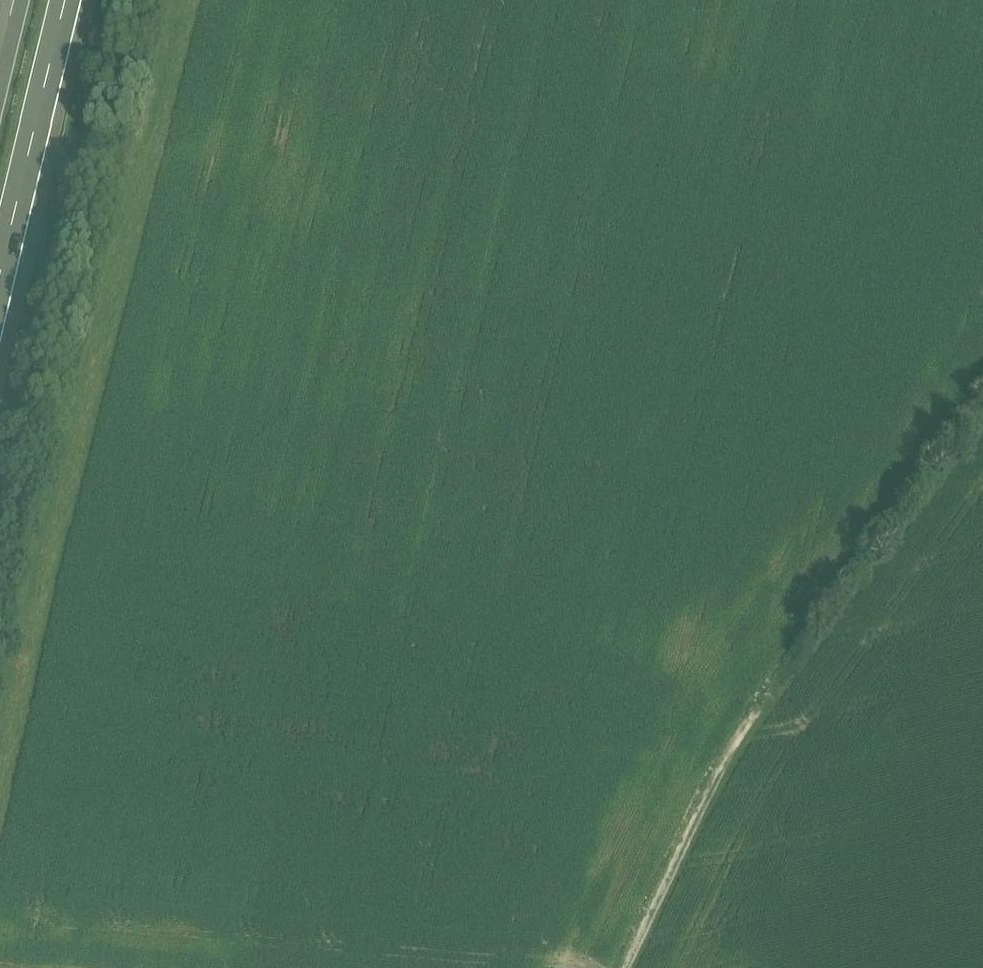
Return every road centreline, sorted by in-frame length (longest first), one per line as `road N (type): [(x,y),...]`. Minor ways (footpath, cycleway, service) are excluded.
road 1 (motorway): [(0,320),(77,0)]

